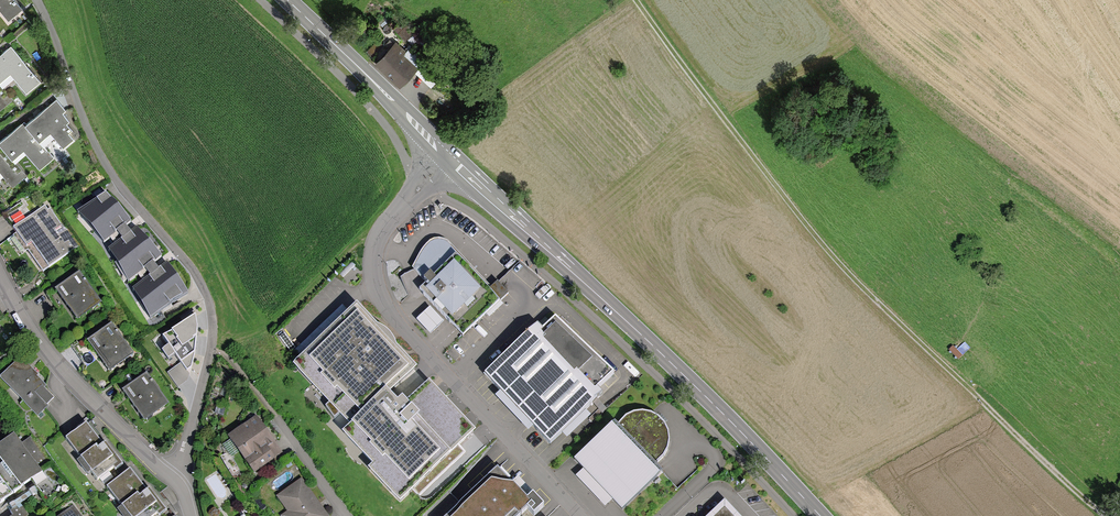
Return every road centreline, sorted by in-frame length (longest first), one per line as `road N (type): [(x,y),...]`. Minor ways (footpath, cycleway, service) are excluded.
road 1 (track): [(265,0),(341,72),(409,159),(589,309),(802,515)]
road 2 (track): [(636,0),(833,253),(1105,515)]
road 3 (secondary): [(444,153),(744,433),(820,515)]
road 4 (residential): [(444,153),(380,236),(382,303),(585,515)]
road 5 (residential): [(38,0),(100,154),(205,292),(210,349)]
road 6 (residential): [(174,479),(41,349),(0,274)]
road 7 (secondary): [(288,0),(444,153)]
road 8 (residential): [(174,479),(210,349)]
road 9 (residential): [(275,419),(346,515)]

